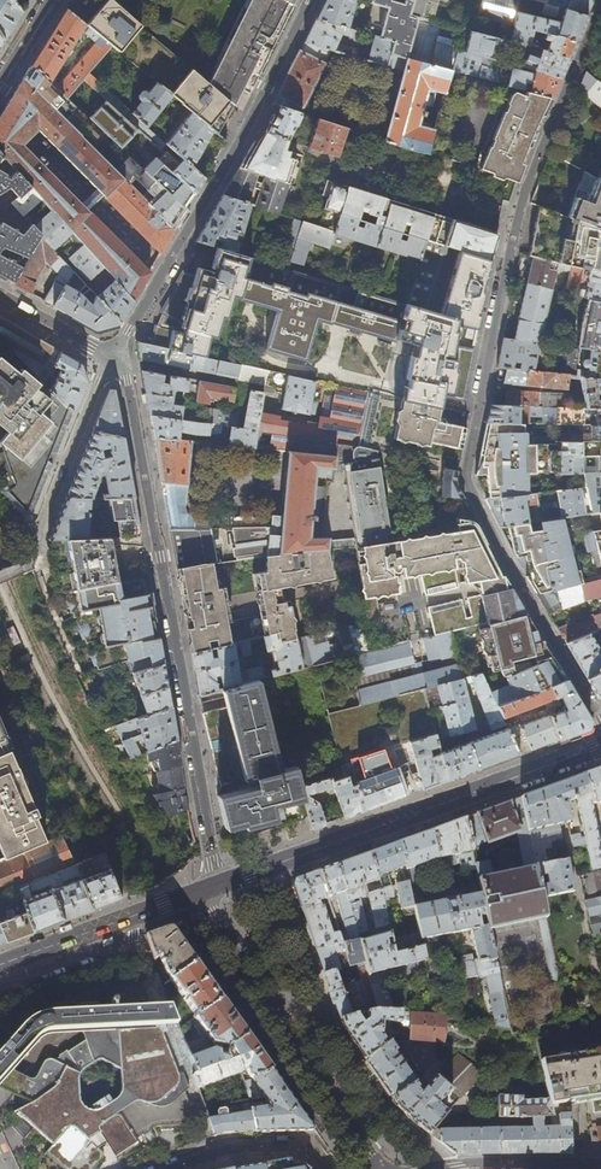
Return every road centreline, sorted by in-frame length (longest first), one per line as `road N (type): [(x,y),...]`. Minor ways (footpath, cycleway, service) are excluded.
road 1 (residential): [(600,7),(524,195),(465,476),(600,721)]
road 2 (residential): [(212,888),(214,853),(128,381),(110,359)]
road 3 (tertiary): [(212,888),(600,746)]
road 4 (residential): [(309,0),(231,157),(110,359)]
road 5 (residential): [(378,1168),(208,915),(212,888)]
road 6 (tertiary): [(0,966),(212,888)]
road 7 (residential): [(110,359),(36,538)]
road 8 (residential): [(327,1168),(311,1153),(284,1145),(219,1149),(168,1168)]
road 9 (residential): [(600,1166),(439,1168)]
road 10 (residential): [(110,359),(0,295)]

